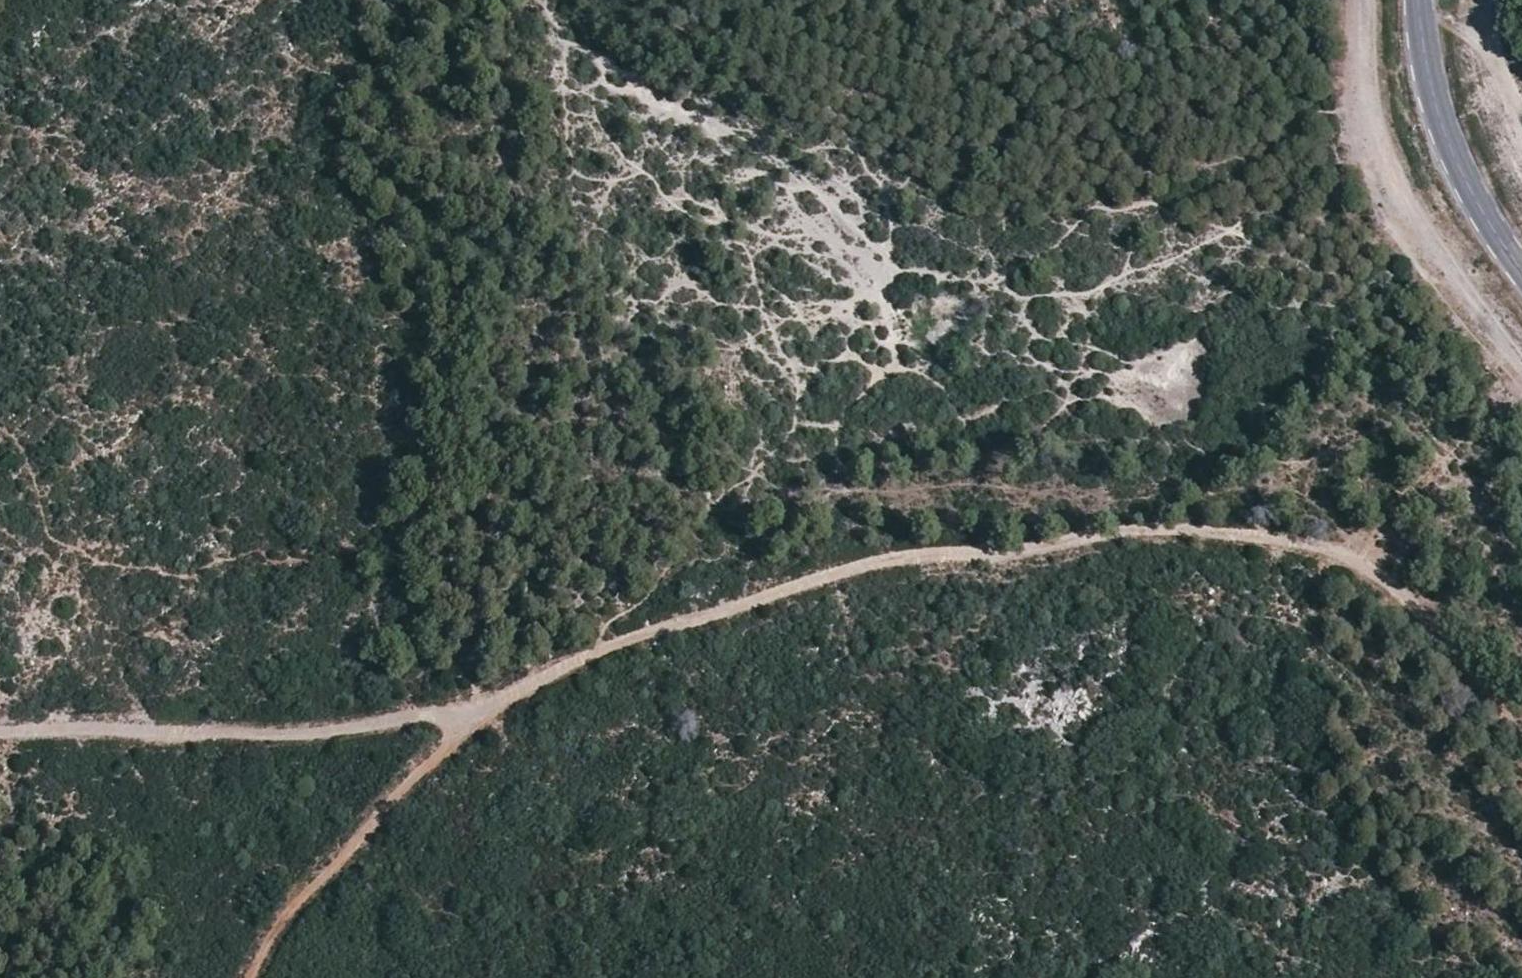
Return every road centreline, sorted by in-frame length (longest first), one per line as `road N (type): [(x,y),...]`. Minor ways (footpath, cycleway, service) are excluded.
road 1 (track): [(1360,0),(1362,104),(1395,192),(1521,379)]
road 2 (secondary): [(1521,262),(1459,165),(1439,105),(1421,0)]

